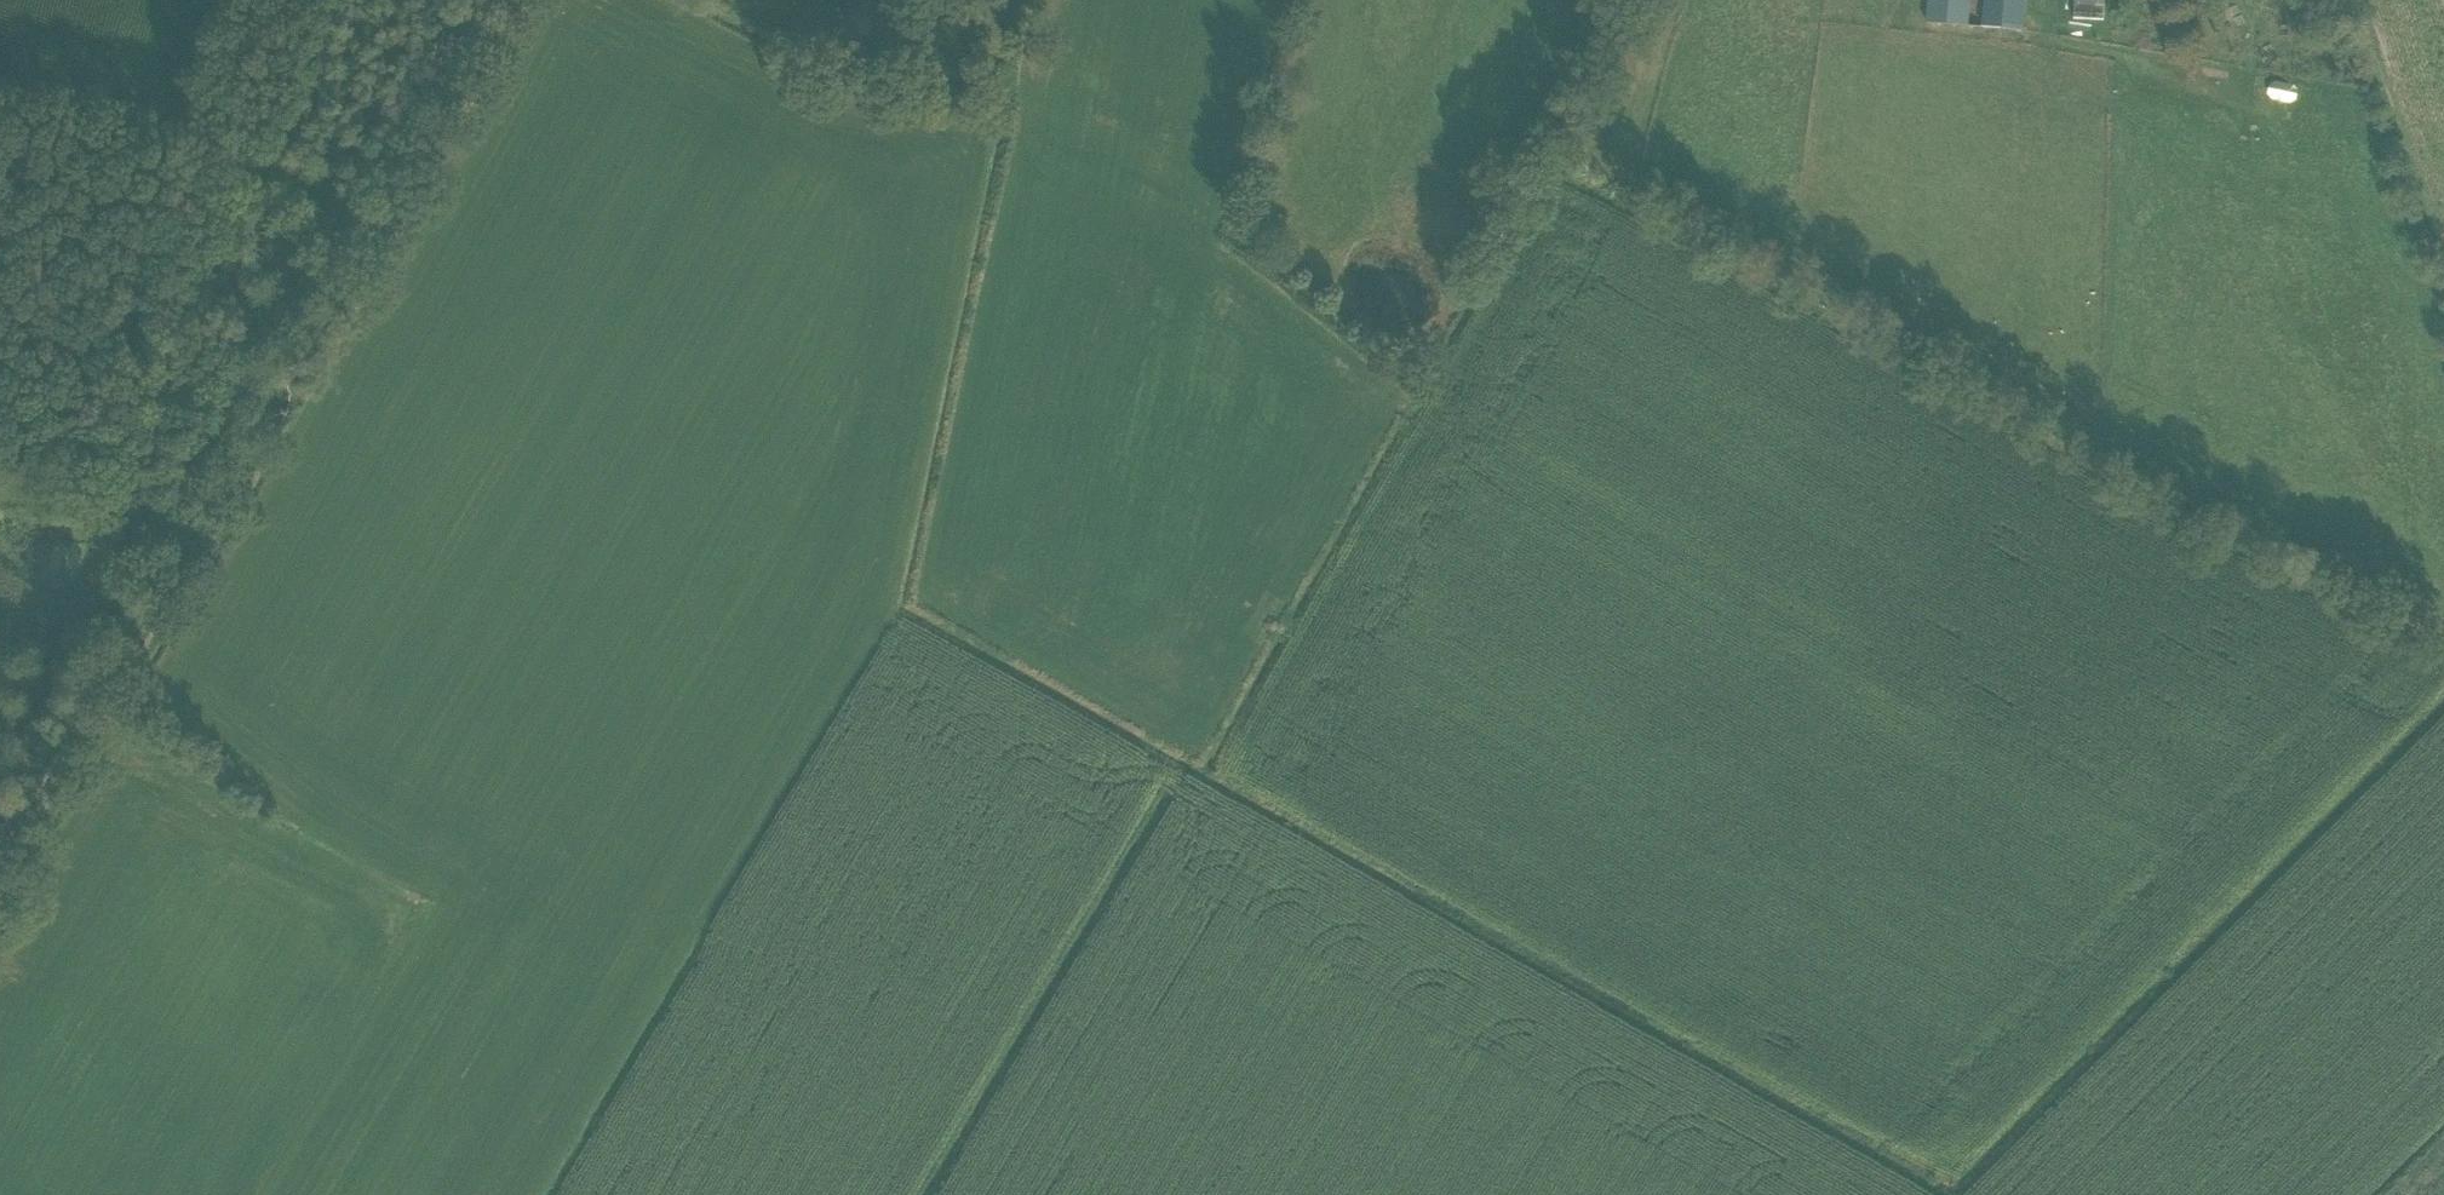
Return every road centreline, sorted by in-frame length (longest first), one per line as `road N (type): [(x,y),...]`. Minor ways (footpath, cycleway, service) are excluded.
road 1 (track): [(0,867),(502,0)]

